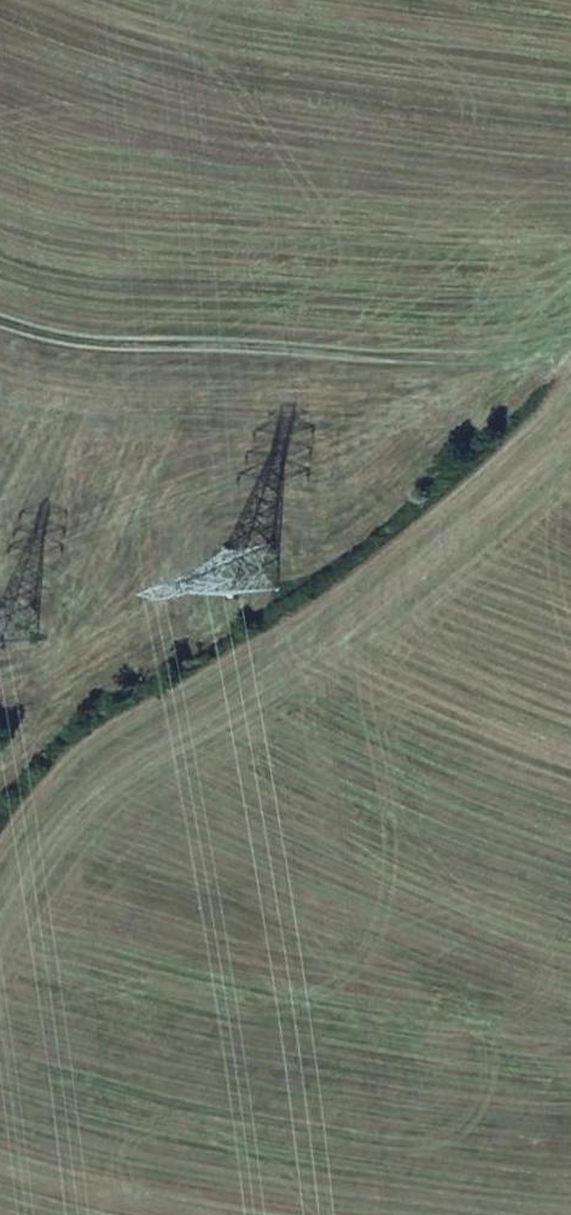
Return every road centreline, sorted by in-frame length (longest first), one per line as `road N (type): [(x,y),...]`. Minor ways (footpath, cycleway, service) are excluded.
road 1 (track): [(570,352),(315,583),(58,751),(0,822)]

